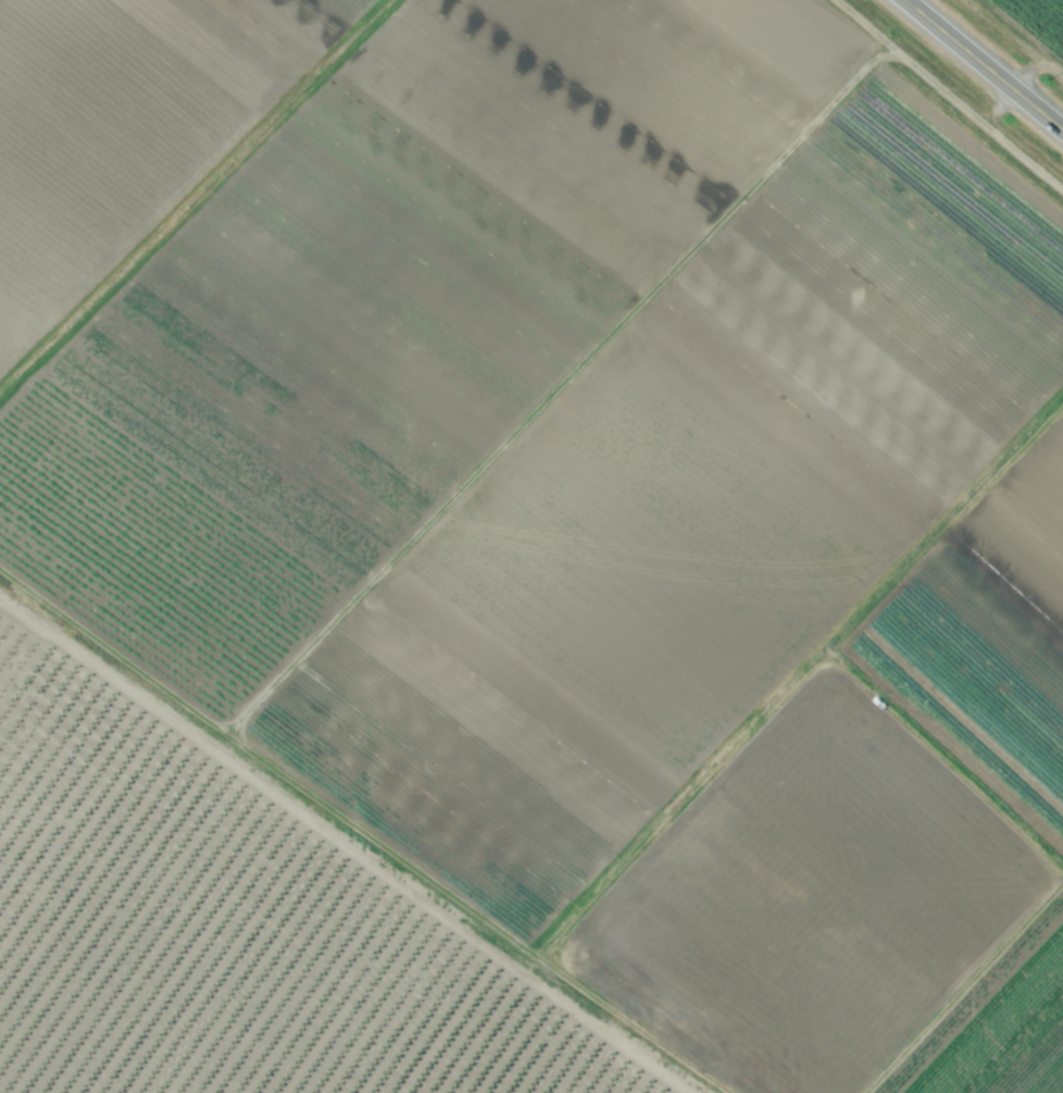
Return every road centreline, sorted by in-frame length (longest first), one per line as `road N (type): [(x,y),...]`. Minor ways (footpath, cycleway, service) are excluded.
road 1 (trunk): [(1062,131),(903,0)]

